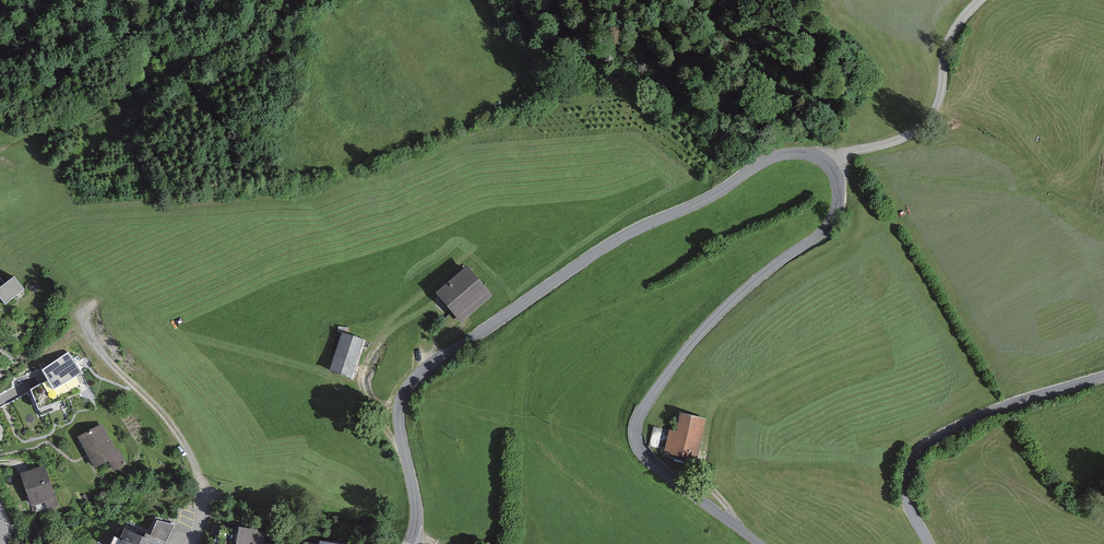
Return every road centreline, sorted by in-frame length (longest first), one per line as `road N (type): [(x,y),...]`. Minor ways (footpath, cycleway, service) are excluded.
road 1 (residential): [(408,543),(416,520),(398,424),(409,385),(640,226),(704,199),(764,159),(810,154),(830,159),(839,180),(836,218),(727,304),(689,344),(637,425),(649,458),(761,543)]
road 2 (residential): [(928,543),(907,494),(915,454),(928,441),(1016,401),(1103,376)]
road 3 (track): [(202,495),(168,420),(87,330),(94,298)]

